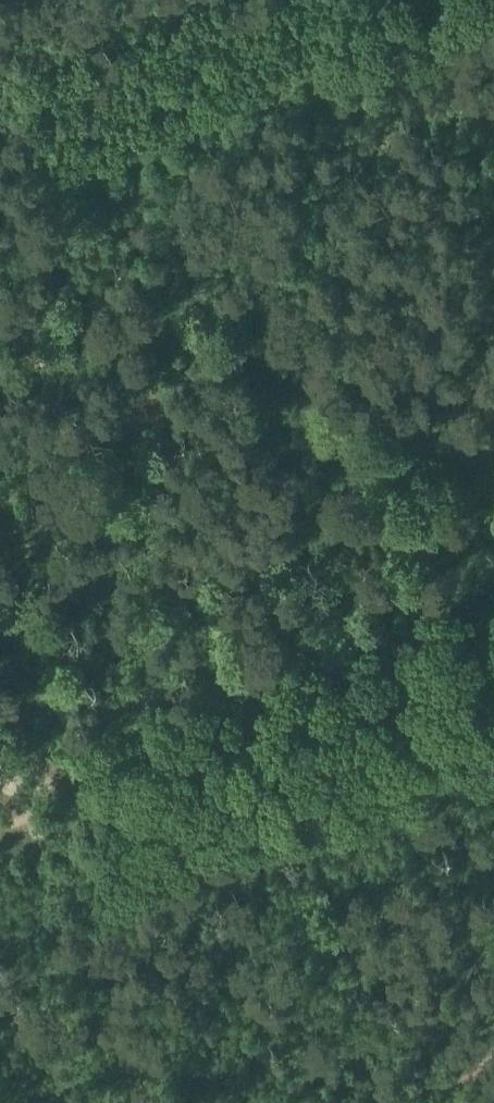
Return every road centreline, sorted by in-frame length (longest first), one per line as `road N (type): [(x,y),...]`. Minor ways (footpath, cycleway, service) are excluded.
road 1 (track): [(0,833),(493,680)]

